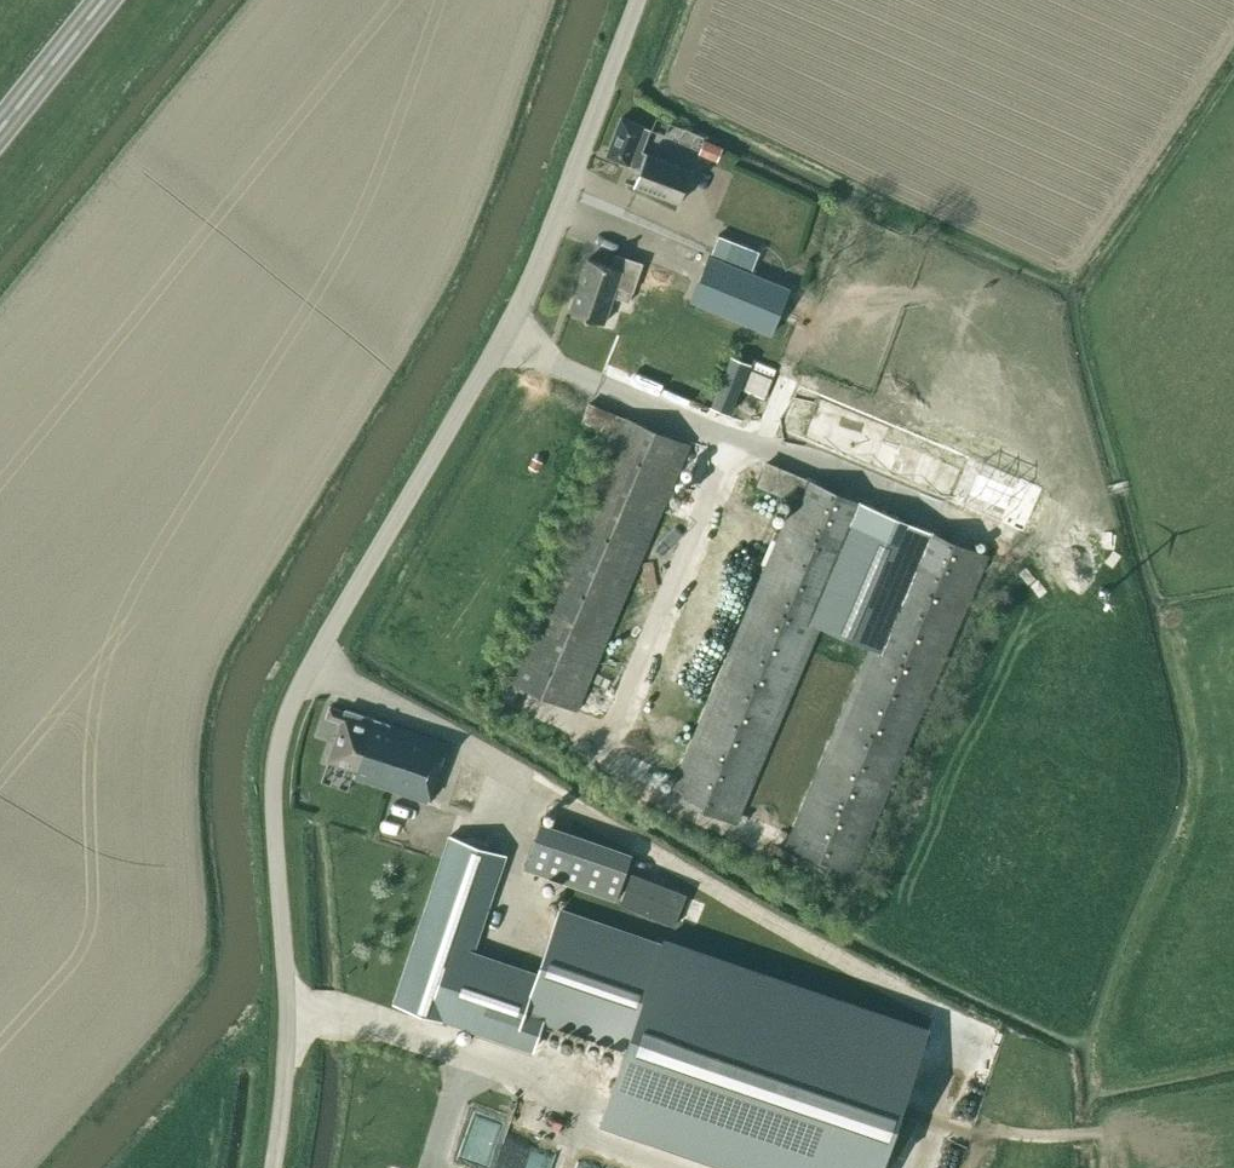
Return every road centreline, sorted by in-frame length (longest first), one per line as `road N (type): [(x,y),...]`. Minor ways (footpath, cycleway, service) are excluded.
road 1 (unclassified): [(269,1167),(287,1020),(271,804),(285,722),(519,304),(637,0)]
road 2 (trunk): [(0,136),(110,0)]

